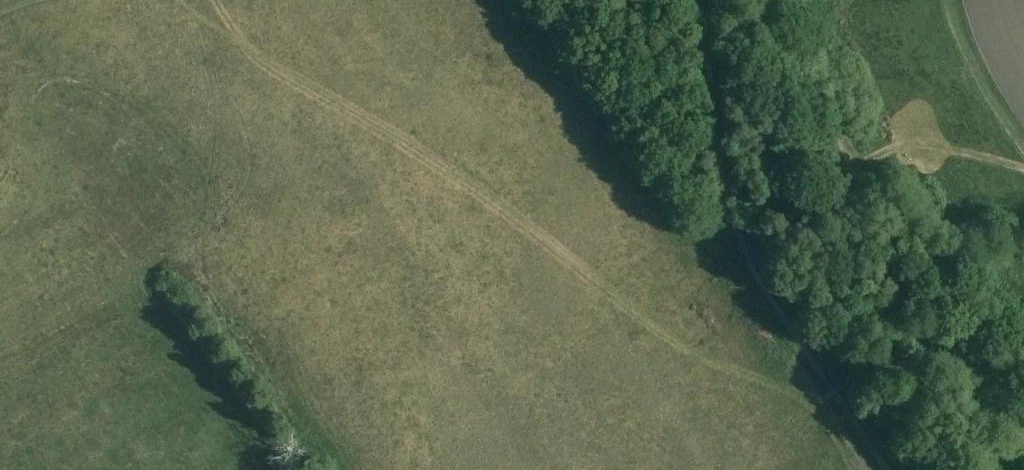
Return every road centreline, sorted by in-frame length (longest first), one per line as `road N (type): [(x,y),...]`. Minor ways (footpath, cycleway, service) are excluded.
road 1 (track): [(1023,410),(776,66),(762,2)]

